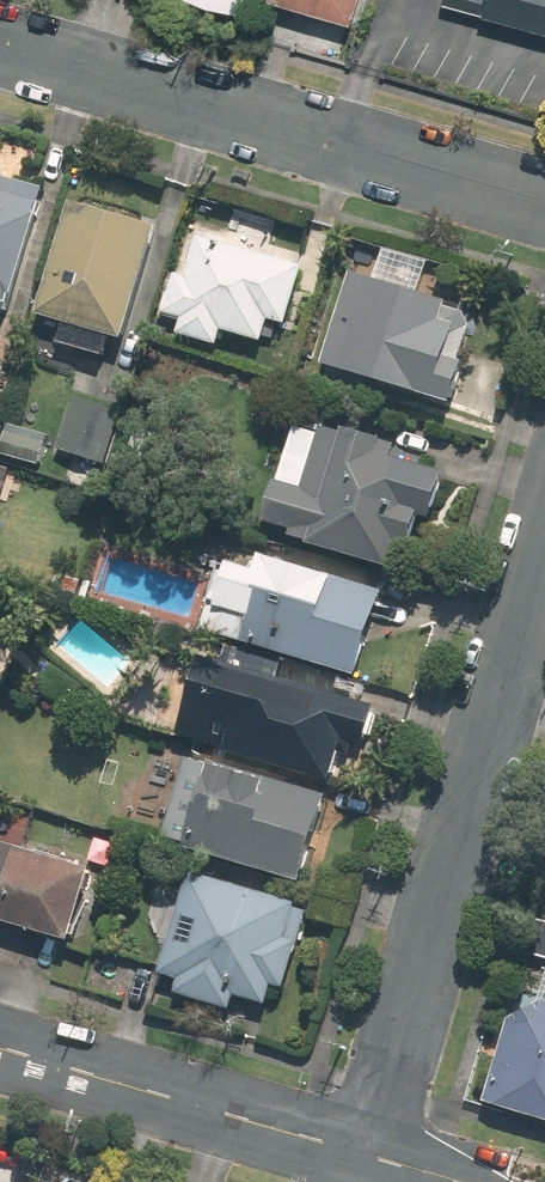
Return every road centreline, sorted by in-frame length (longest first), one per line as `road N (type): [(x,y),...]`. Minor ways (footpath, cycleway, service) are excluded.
road 1 (residential): [(544,547),(369,1155)]
road 2 (residential): [(544,201),(0,41)]
road 3 (residential): [(369,1155),(0,1047)]

